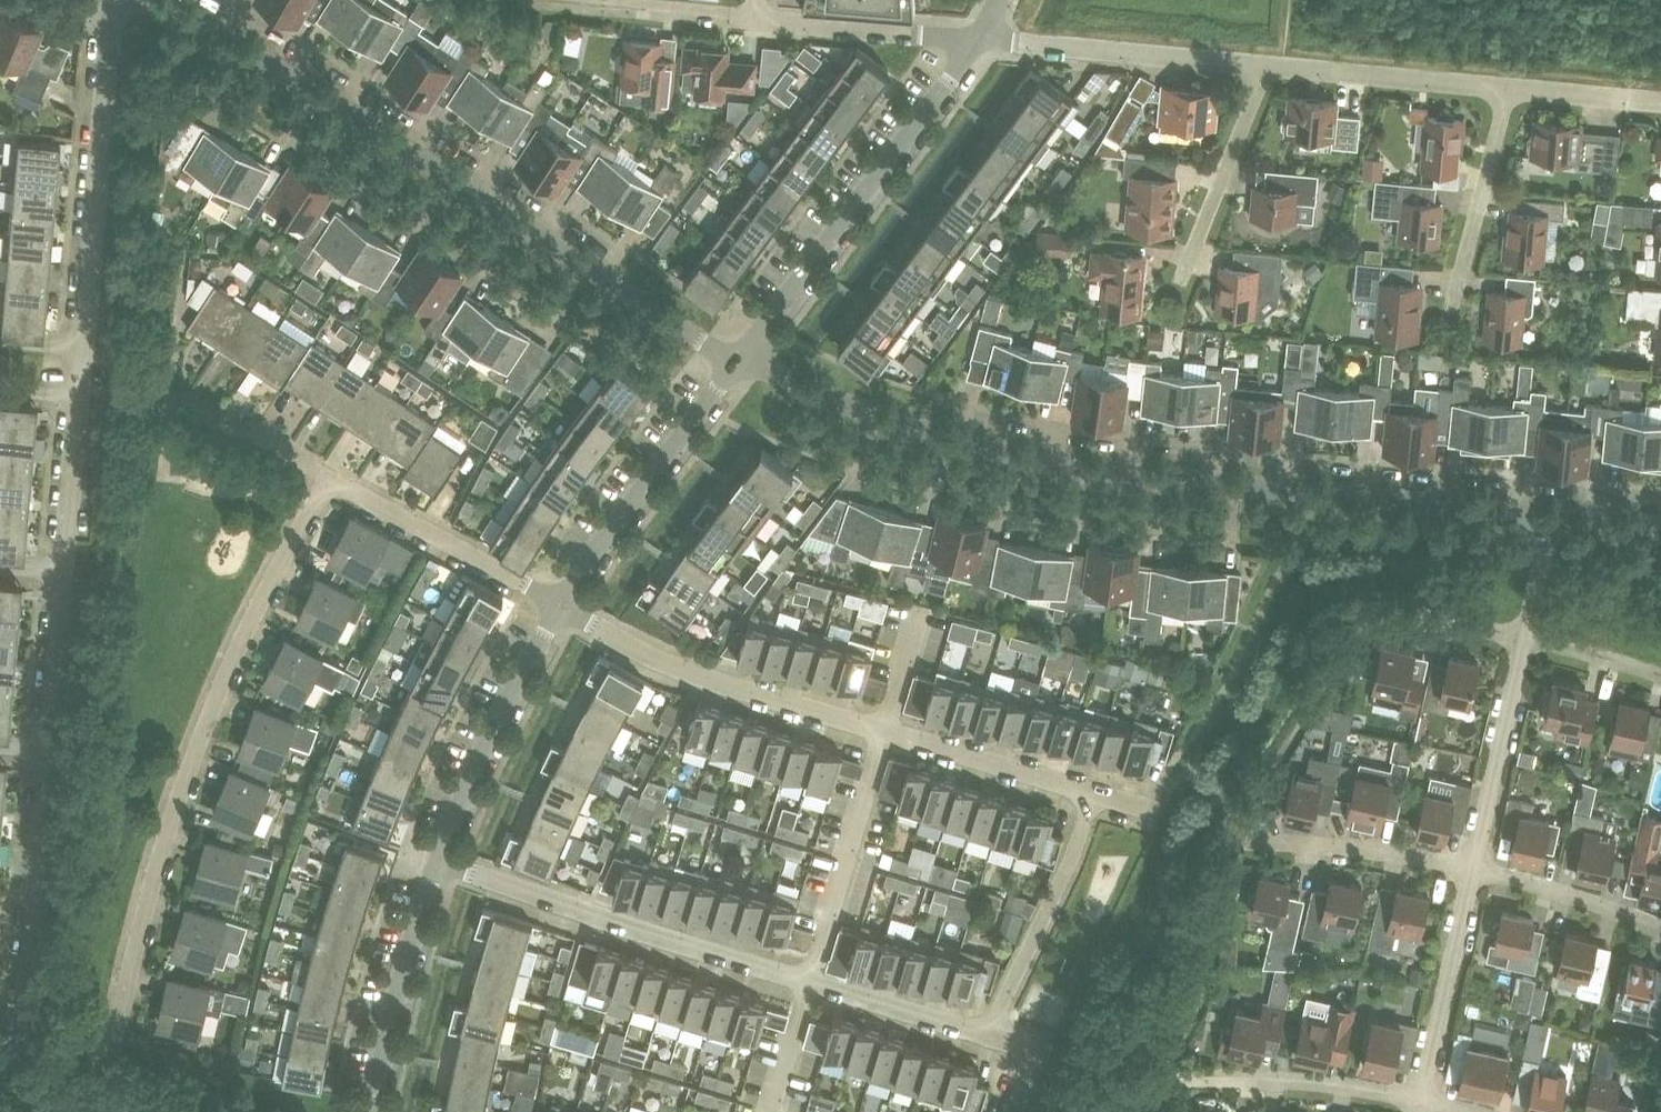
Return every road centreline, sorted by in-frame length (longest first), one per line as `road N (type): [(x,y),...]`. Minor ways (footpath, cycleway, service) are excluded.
road 1 (unclassified): [(1551,514),(1053,462),(879,416),(739,360)]
road 2 (unclassified): [(739,360),(318,92),(152,0)]
road 3 (residential): [(98,1100),(166,837),(258,613),(333,477)]
road 4 (unclassified): [(739,360),(977,39)]
road 5 (residential): [(809,985),(440,863)]
road 6 (unclassified): [(80,350),(118,0)]
road 7 (residential): [(883,737),(703,679),(561,611)]
road 8 (residential): [(18,1072),(43,756)]
road 9 (unclassified): [(561,611),(739,360)]
road 10 (residential): [(1262,68),(977,39)]
road 11 (residential): [(440,863),(490,739),(561,611)]
road 12 (residential): [(1420,1101),(1269,1079),(1155,1077)]
road 13 (residential): [(561,611),(333,477)]
road 14 (residential): [(991,1039),(1095,802)]
road 15 (residential): [(809,985),(883,737)]
road 16 (residential): [(372,1111),(398,988),(440,863)]
road 17 (residential): [(1506,89),(1262,68)]
road 18 (residential): [(1473,870),(1231,841)]
road 19 (residential): [(1174,295),(1262,68)]
road 20 (unclassified): [(1473,870),(1524,638)]
road 21 (unclassified): [(1420,1101),(1473,870)]
road 22 (residential): [(1448,311),(1506,89)]
road 23 (unclassified): [(977,39),(754,22)]
road 24 (residential): [(1095,802),(883,737)]
road 25 (unclassified): [(754,22),(546,2)]
road 26 (residential): [(1660,931),(1473,870)]
road 27 (residential): [(991,1039),(809,985)]
road 28 (residential): [(333,477),(188,404),(166,400)]
road 29 (residential): [(43,756),(59,576)]
road 30 (residential): [(59,576),(76,400)]
road 31 (residential): [(1660,102),(1506,89)]
road 32 (residential): [(1660,676),(1524,638)]
road 33 (residential): [(1524,638),(1385,619)]
road 34 (residential): [(773,1111),(809,985)]
road 35 (residential): [(1524,638),(1551,514)]

